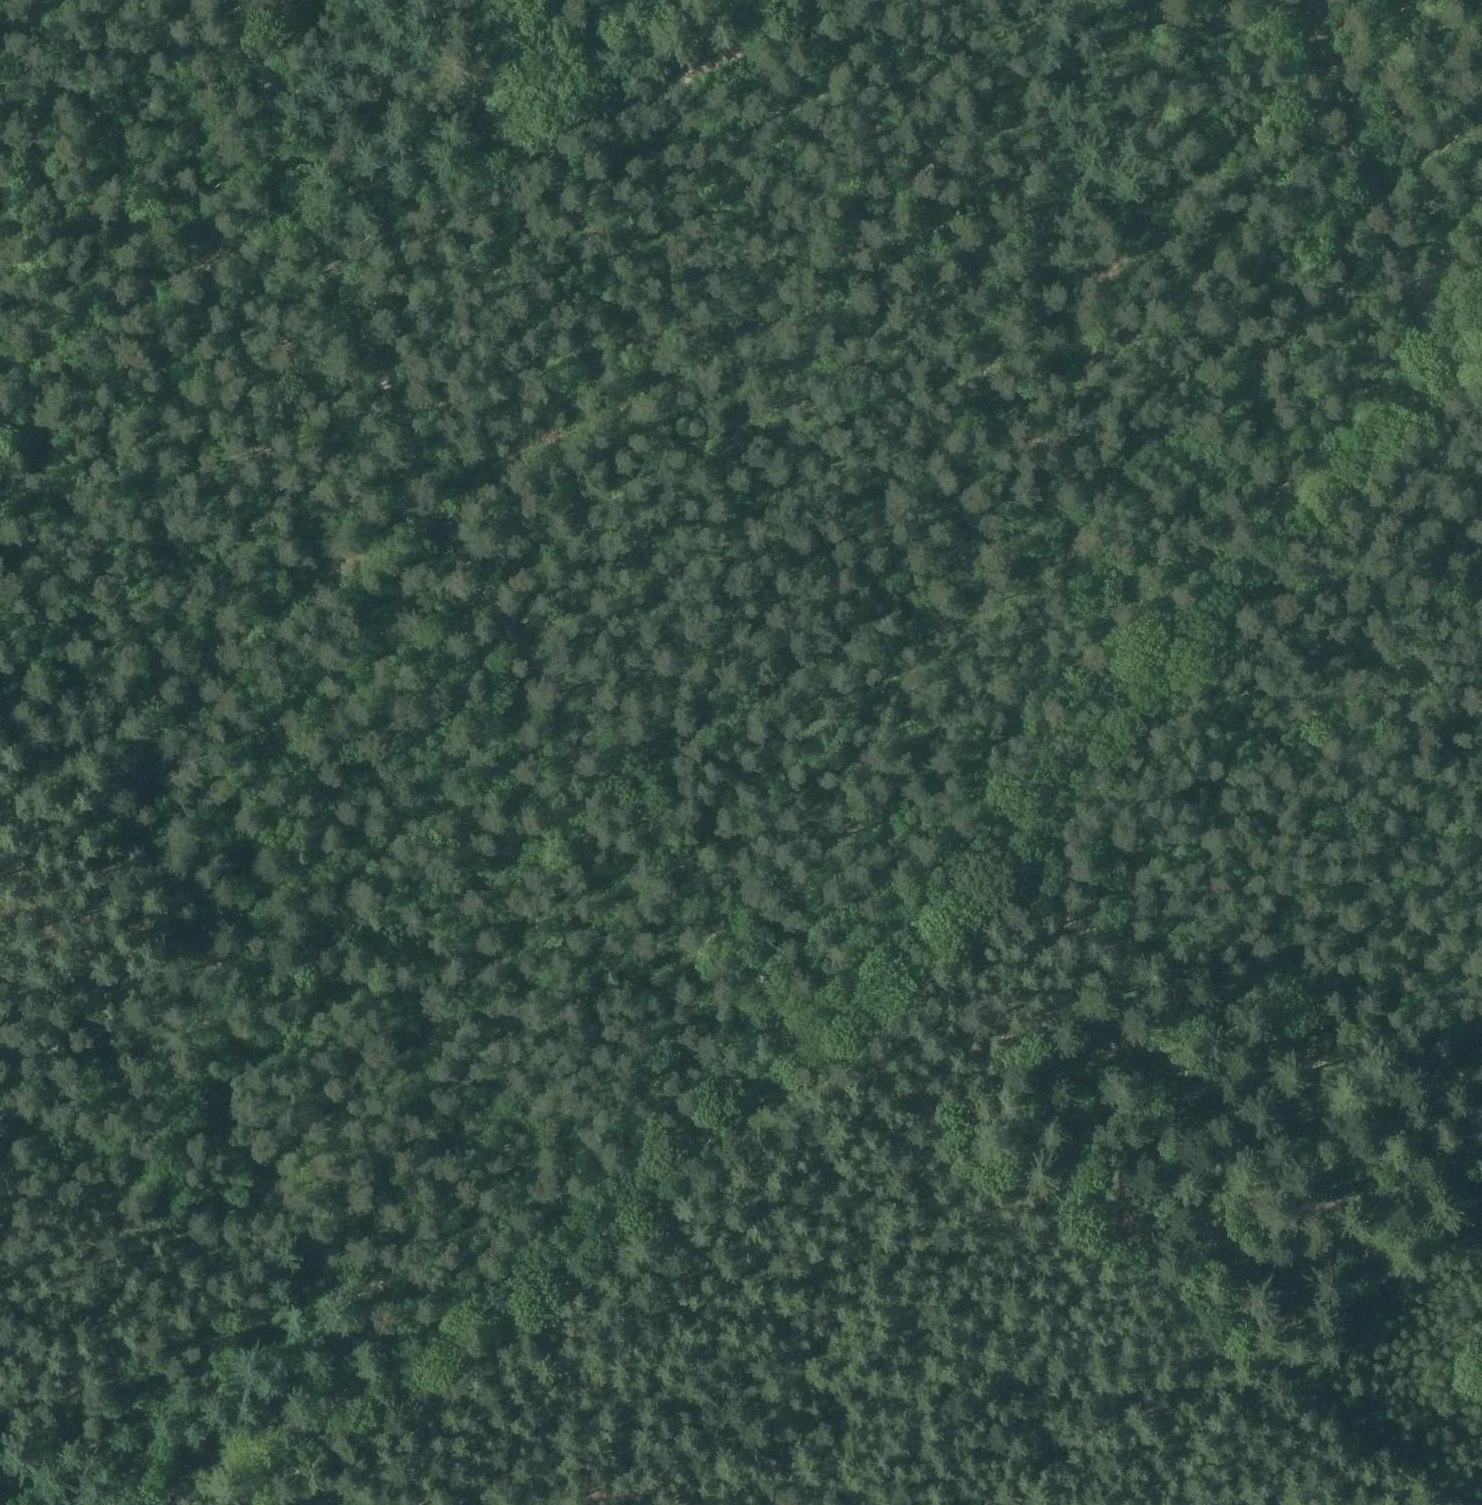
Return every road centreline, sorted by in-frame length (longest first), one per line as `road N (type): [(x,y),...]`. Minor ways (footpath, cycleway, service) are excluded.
road 1 (track): [(1230,599),(1481,691)]

